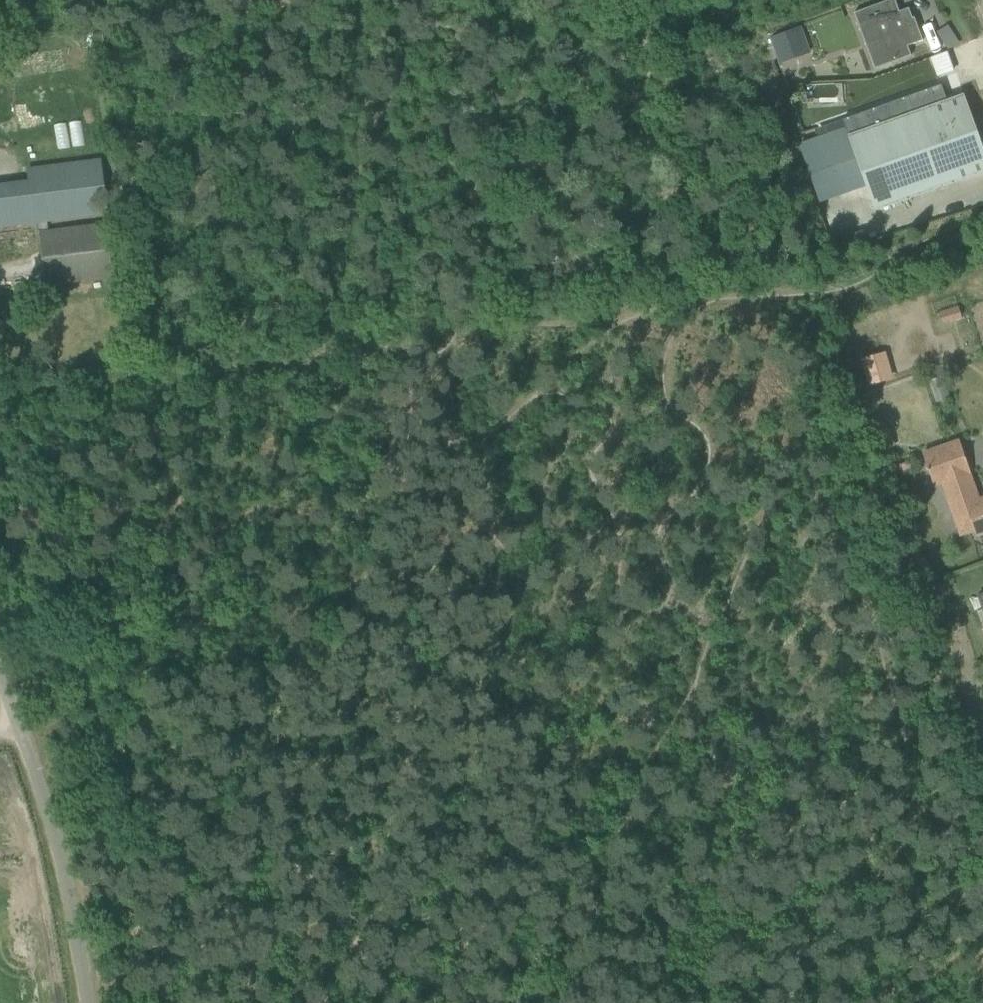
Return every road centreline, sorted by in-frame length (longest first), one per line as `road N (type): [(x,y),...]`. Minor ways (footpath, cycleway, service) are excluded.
road 1 (unclassified): [(85,1002),(47,811),(0,682)]

